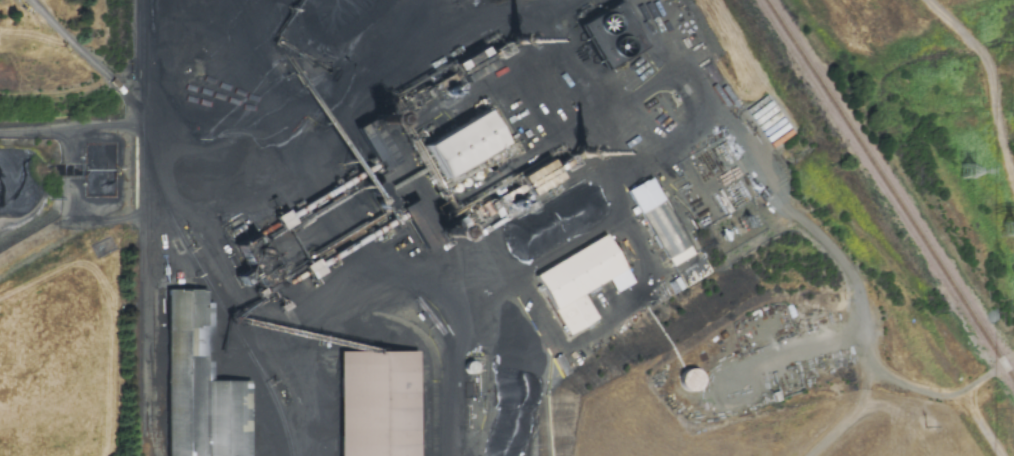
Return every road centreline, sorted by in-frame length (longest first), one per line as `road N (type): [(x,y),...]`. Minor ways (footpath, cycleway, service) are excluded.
road 1 (residential): [(735,115),(772,198),(827,243),(863,300),(855,342),(878,377),(954,403),(1013,346)]
road 2 (residential): [(462,313),(628,205),(613,178),(735,115)]
road 3 (residential): [(1013,181),(991,74),(928,0)]

